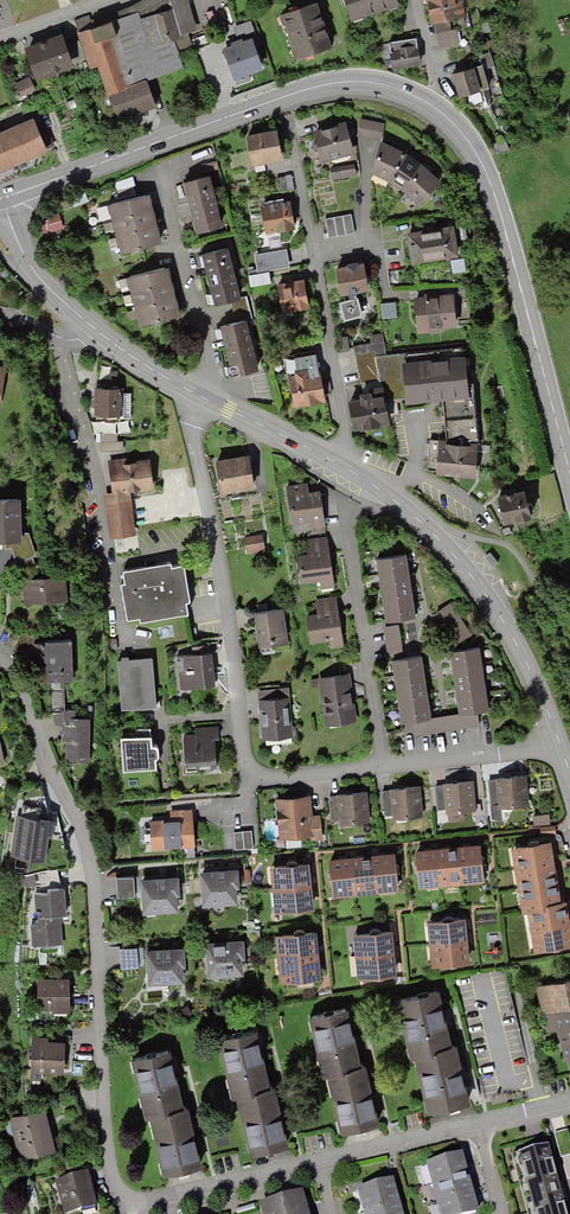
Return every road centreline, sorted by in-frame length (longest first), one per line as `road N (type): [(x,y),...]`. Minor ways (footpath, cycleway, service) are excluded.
road 1 (primary): [(2,198),(303,91),(373,83),(428,103),(469,142),(495,196),(569,475)]
road 2 (residential): [(134,1206),(116,1192),(104,1162),(93,878),(73,812),(0,658)]
road 3 (secondary): [(561,742),(530,670),(468,571),(399,503),(338,463)]
road 4 (residential): [(197,395),(191,423),(237,711)]
road 5 (residential): [(61,340),(124,644)]
road 6 (residential): [(382,766),(345,507)]
road 7 (residential): [(204,398),(211,381),(160,176)]
road 8 (residential): [(338,463),(345,436),(314,259)]
road 9 (residential): [(237,711),(250,779),(382,766)]
road 10 (residential): [(319,1160),(134,1206)]
road 11 (residential): [(382,766),(561,742)]
road 12 (residential): [(477,1123),(319,1160)]
road 13 (secondary): [(93,326),(33,268),(2,198)]
road 14 (secondary): [(338,463),(204,398)]
road 15 (secondary): [(197,395),(93,326)]

